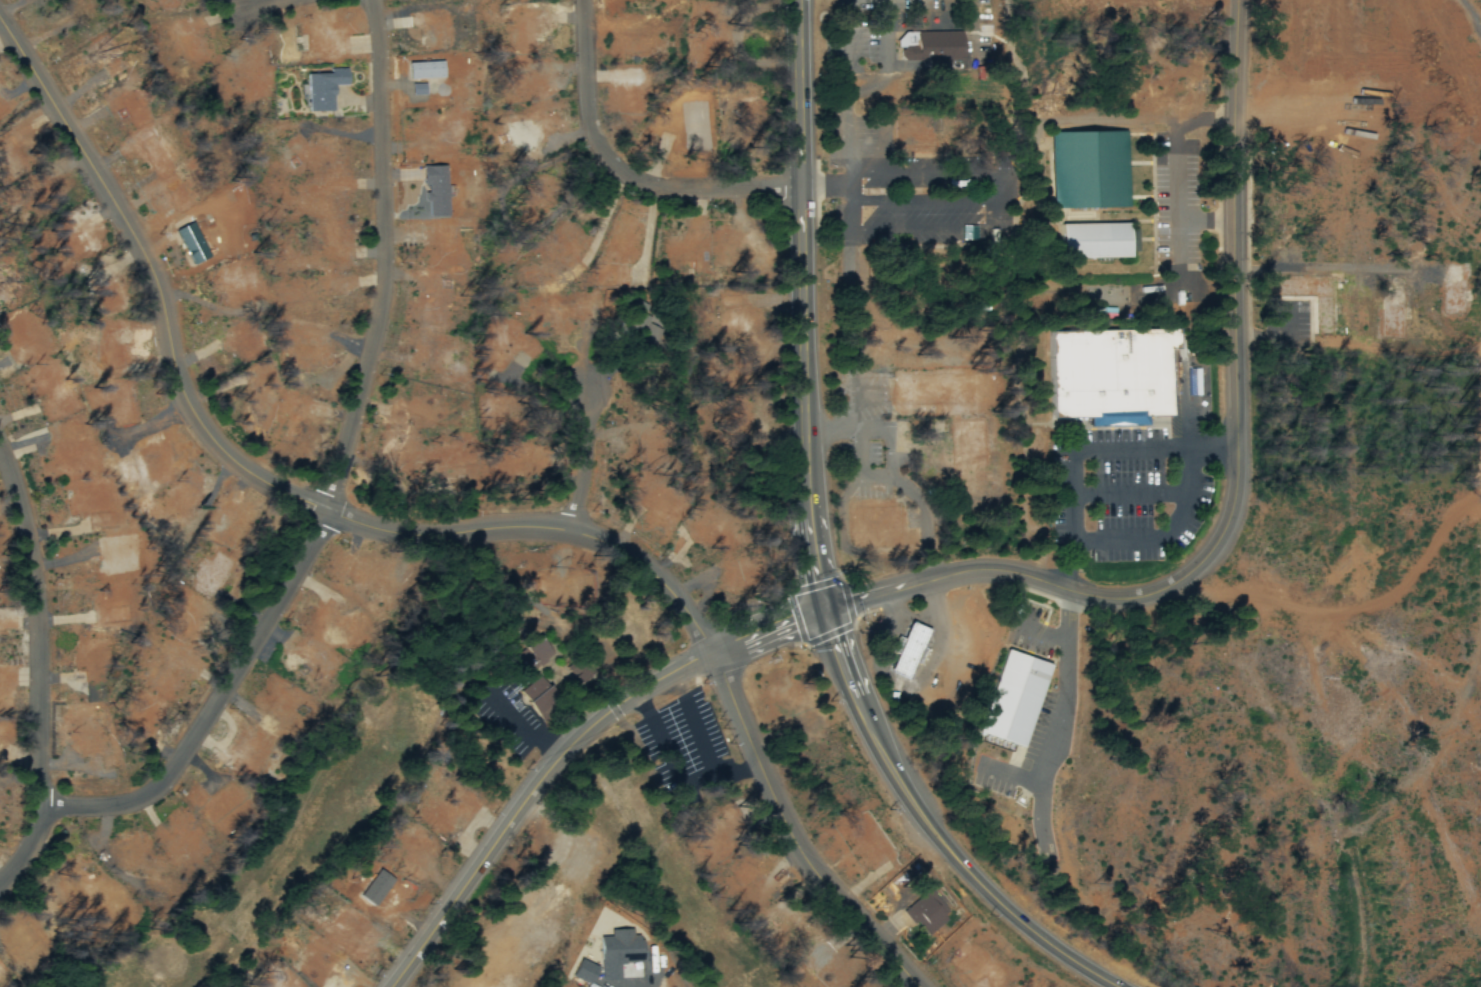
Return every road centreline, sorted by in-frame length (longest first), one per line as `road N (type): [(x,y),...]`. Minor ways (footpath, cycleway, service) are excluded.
road 1 (residential): [(920,986),(811,865),(700,634),(644,567),(612,545),(556,529),(424,536),(378,530),(279,492),(225,453),(183,392),(148,258),(0,21)]
road 2 (secondary): [(1125,986),(1020,916),(949,843),(872,725),(828,612),(809,474),(800,0)]
road 3 (residential): [(828,612),(986,572),(1093,598),(1147,597),(1185,580),(1224,536),(1239,479),(1239,0)]
road 4 (residential): [(42,807),(118,806),(156,791),(316,543),(385,302),(375,0)]
road 5 (residential): [(396,986),(530,797),(585,735),(666,680),(828,612)]
road 6 (residential): [(0,888),(31,851),(42,807),(40,600),(23,504),(0,440)]
road 7 (residential): [(804,186),(688,189),(628,173),(592,127),(585,0)]
road 8 (residential): [(574,533),(589,395)]

